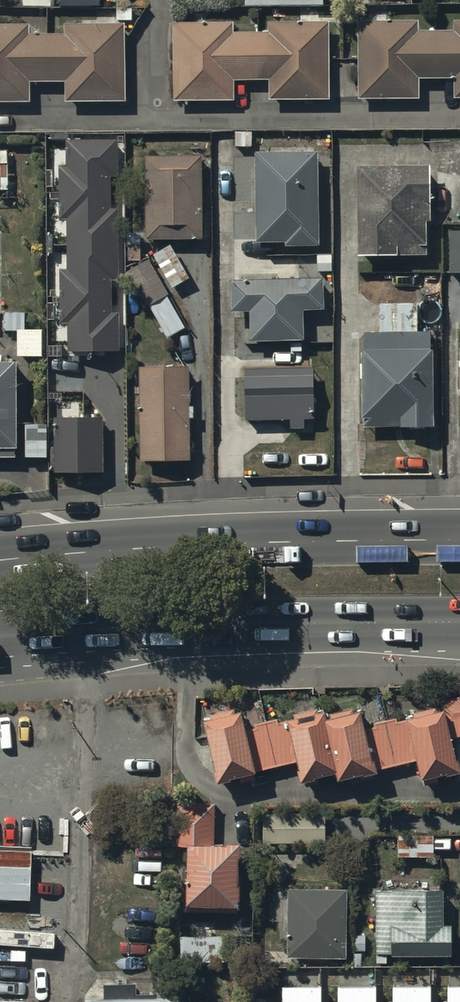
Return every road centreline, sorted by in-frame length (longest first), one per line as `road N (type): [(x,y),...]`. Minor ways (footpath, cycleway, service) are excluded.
road 1 (trunk): [(459,623),(233,625),(0,645)]
road 2 (trunk): [(0,560),(459,540)]

